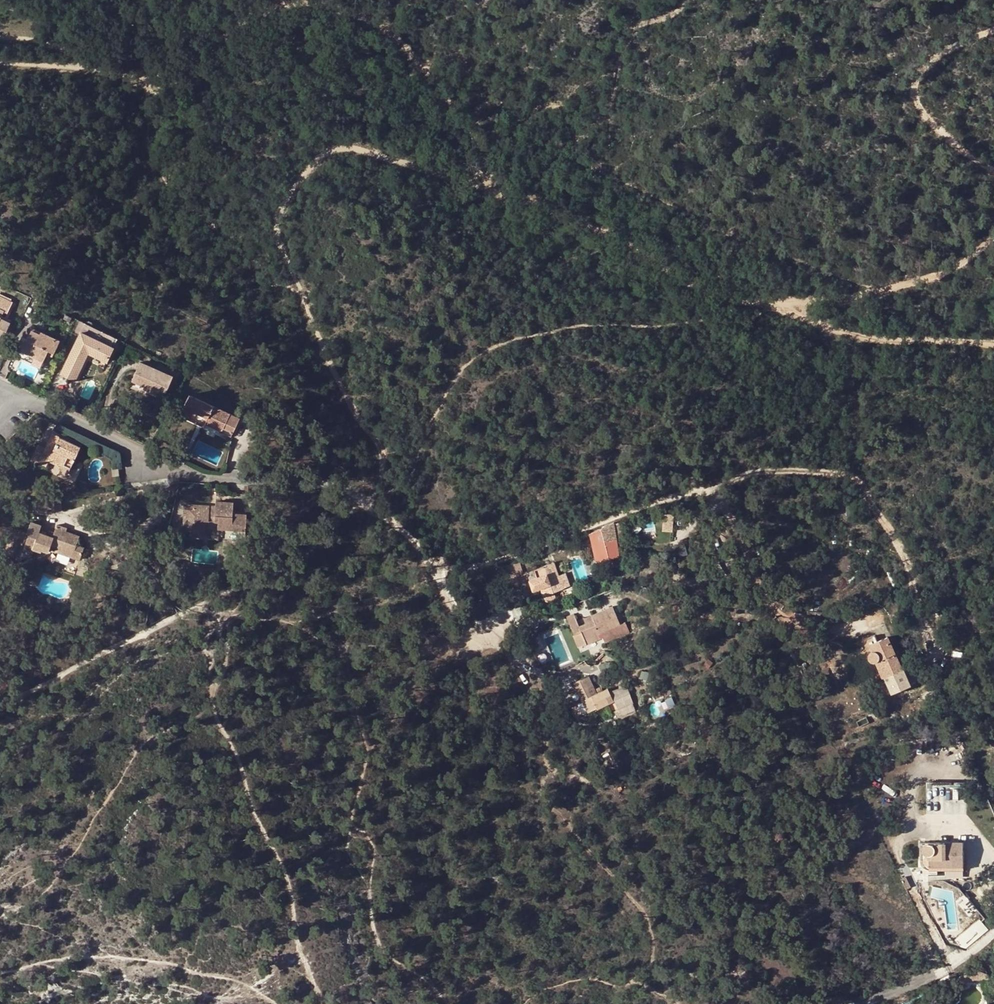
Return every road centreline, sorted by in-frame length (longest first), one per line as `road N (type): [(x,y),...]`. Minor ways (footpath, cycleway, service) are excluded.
road 1 (track): [(0,712),(283,568),(333,531),(377,474),(376,457),(309,339),(278,240),(279,212),(320,160),(330,153),(386,160),(488,195),(530,197),(552,186)]
road 2 (residential): [(14,398),(197,478),(335,484),(398,526),(466,622)]
road 3 (track): [(993,244),(946,279),(785,308),(749,294),(702,215),(600,168),(552,186)]
road 4 (track): [(993,29),(962,36),(923,67),(916,89),(919,108),(940,133),(993,171)]
road 5 (track): [(993,345),(879,339),(785,308)]
road 6 (track): [(0,37),(153,76)]
road 7 (track): [(0,60),(126,72)]

